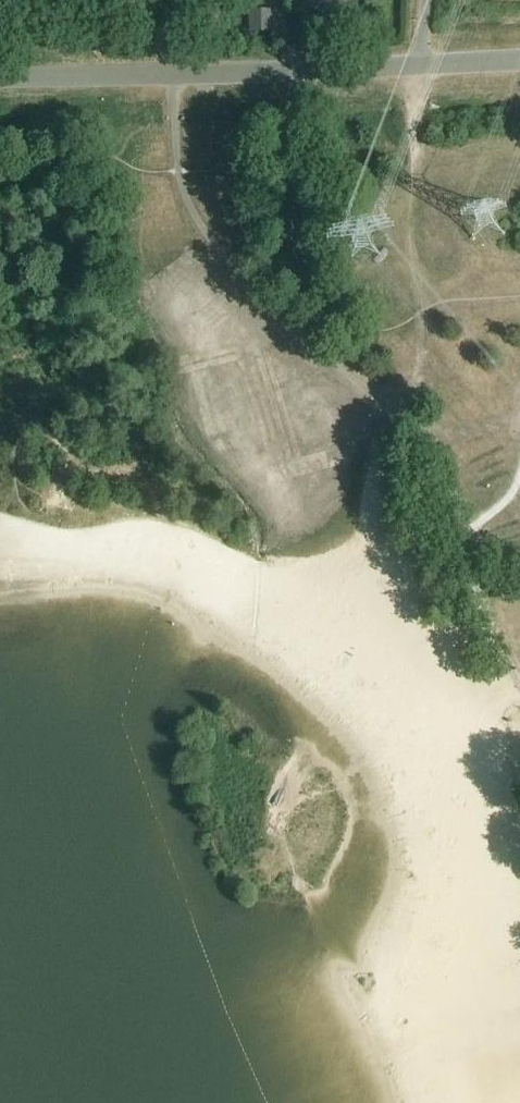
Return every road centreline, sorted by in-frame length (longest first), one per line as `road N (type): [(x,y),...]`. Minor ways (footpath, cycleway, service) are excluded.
road 1 (unclassified): [(0,80),(519,61)]

